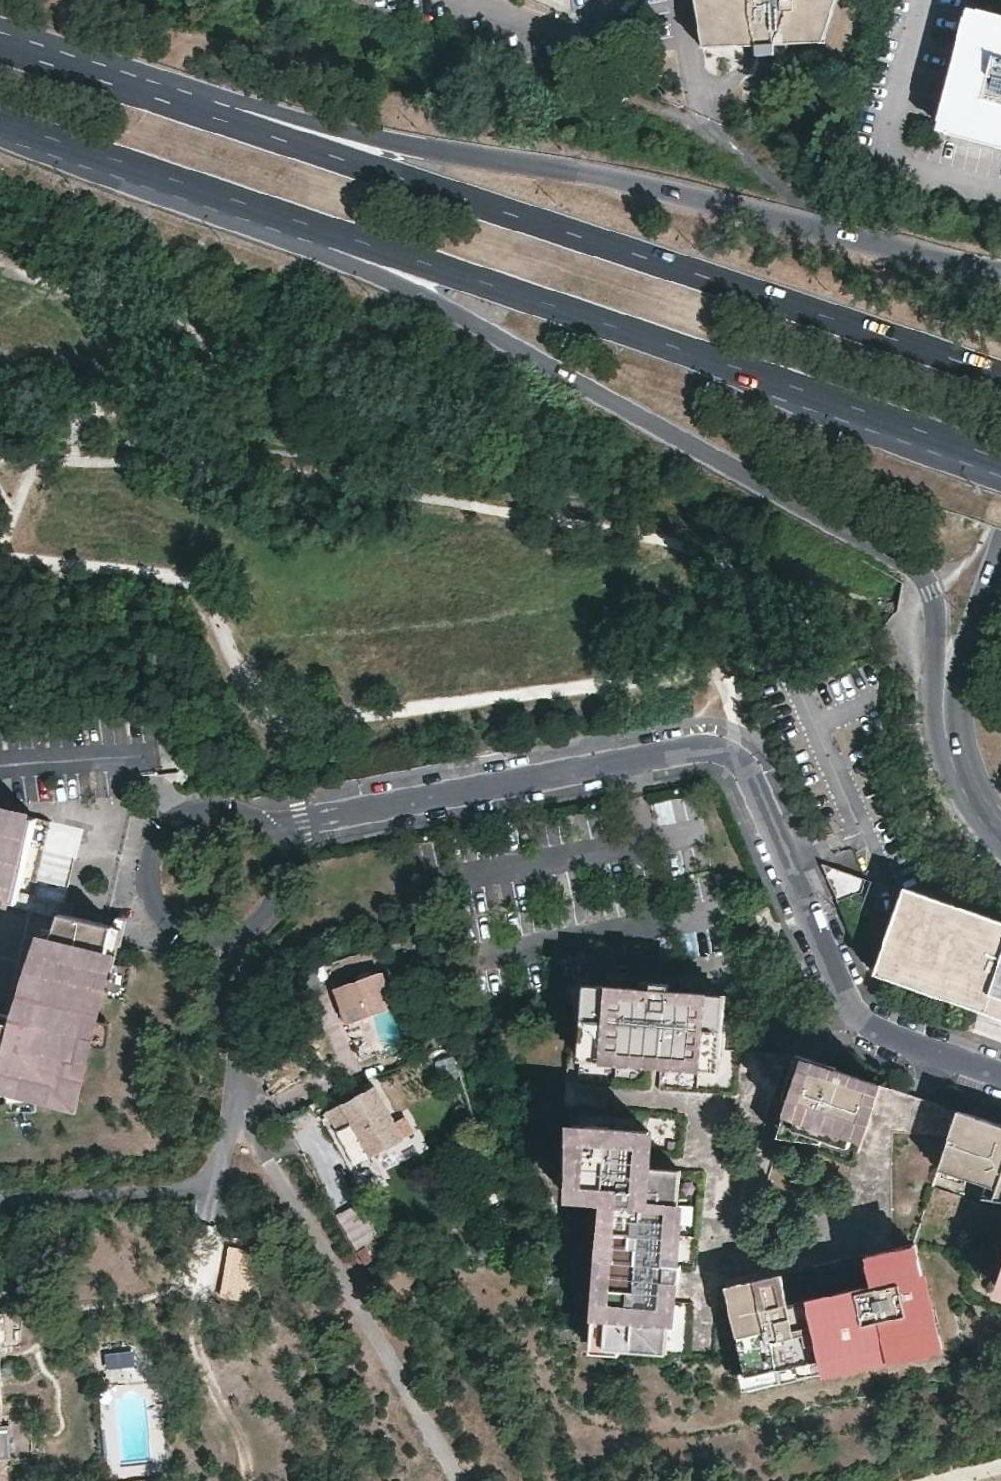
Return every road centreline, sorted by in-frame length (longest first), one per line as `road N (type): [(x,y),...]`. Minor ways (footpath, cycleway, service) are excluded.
road 1 (residential): [(267,829),(679,747),(720,746),(737,752),(751,772),(850,1008),(872,1026),(1000,1071)]
road 2 (primary): [(307,221),(317,247),(426,296),(911,563),(933,589),(938,711),(960,758)]
road 3 (primary): [(1000,373),(237,120)]
road 4 (primary): [(1000,269),(593,170),(411,142),(271,108),(237,120)]
road 5 (primary): [(307,221),(1000,458)]
road 6 (residential): [(234,940),(244,985),(233,1101),(209,1183),(0,1203)]
road 7 (primary): [(0,117),(307,221)]
road 8 (residential): [(267,829),(236,808),(193,808),(157,835),(147,861),(149,893),(177,931),(234,940)]
road 9 (primary): [(237,120),(0,40)]
road 10 (primary): [(1000,561),(961,676),(960,758)]
road 11 (residential): [(234,940),(272,911),(281,890),(283,866),(267,829)]

